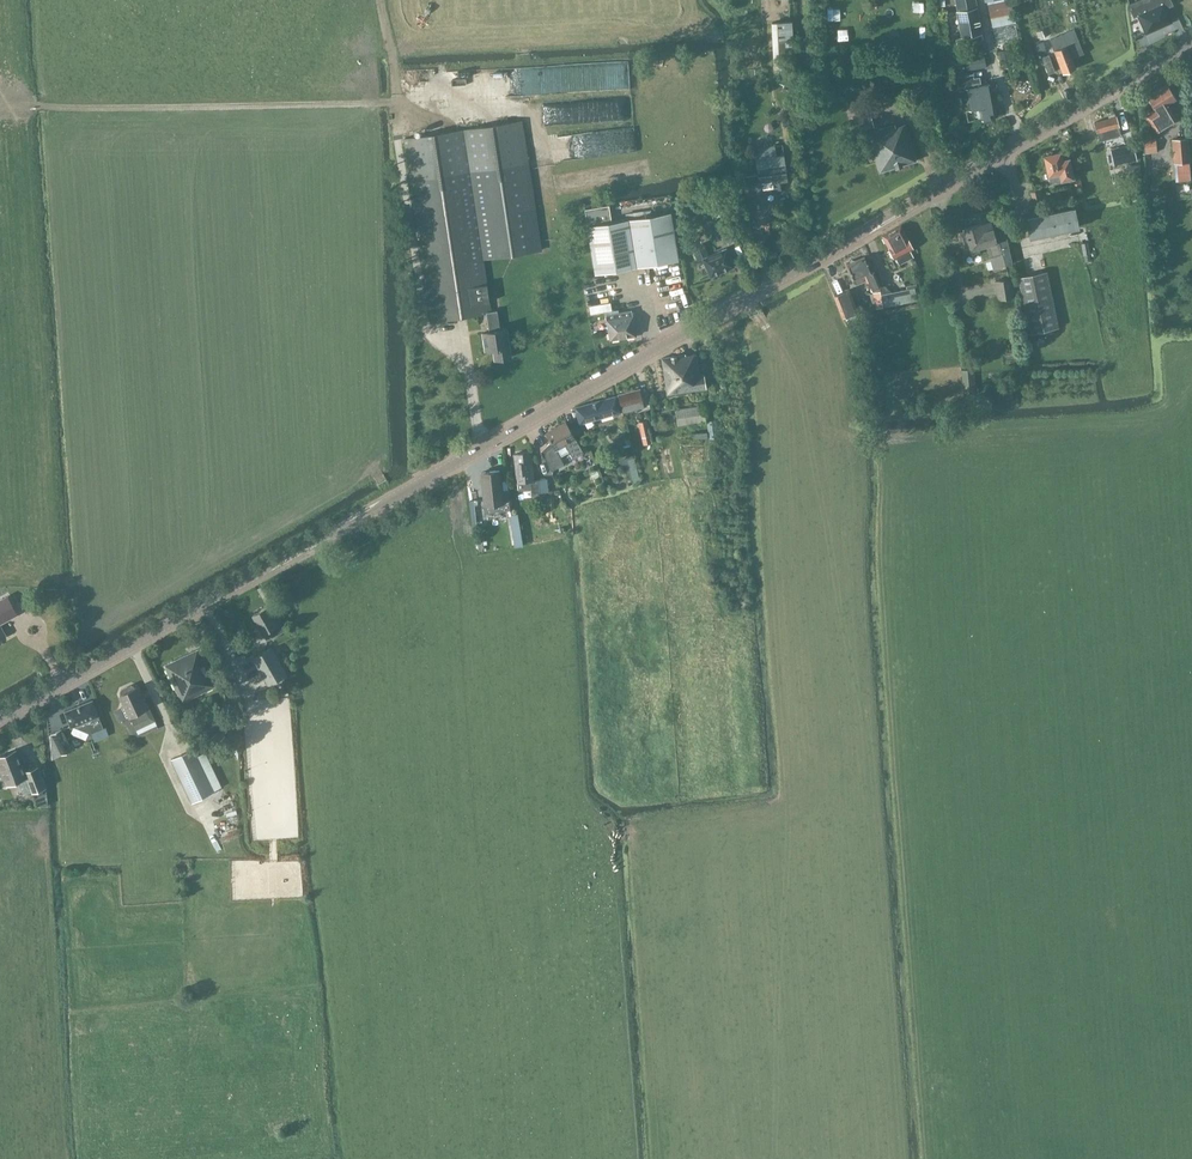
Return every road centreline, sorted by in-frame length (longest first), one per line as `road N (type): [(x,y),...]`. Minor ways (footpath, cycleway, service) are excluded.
road 1 (tertiary): [(0,719),(1191,42)]

